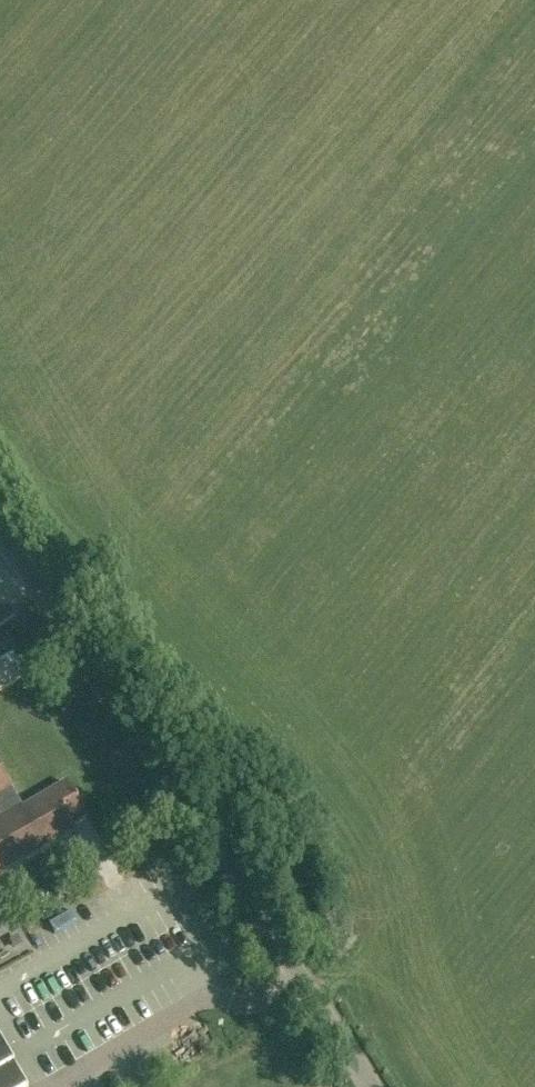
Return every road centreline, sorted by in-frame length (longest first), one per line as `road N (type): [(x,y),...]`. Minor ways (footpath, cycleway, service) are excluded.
road 1 (unclassified): [(371,1086),(0,527)]

